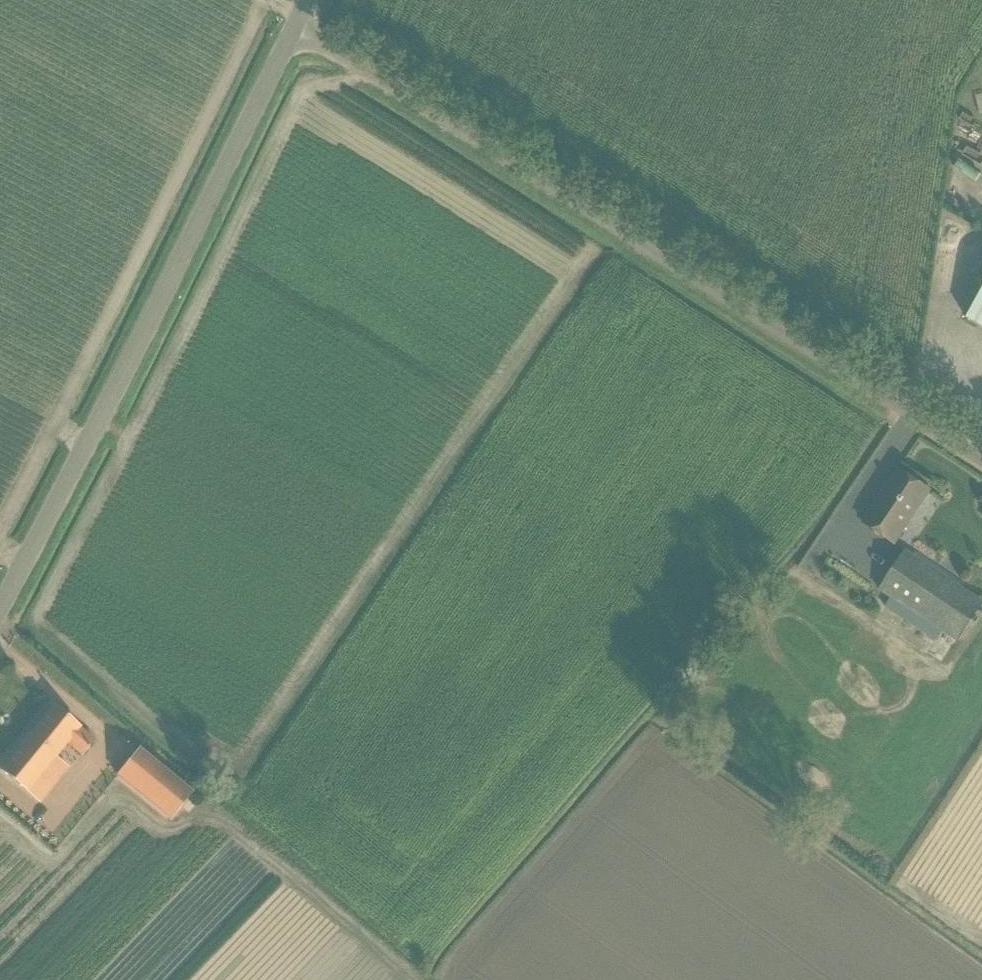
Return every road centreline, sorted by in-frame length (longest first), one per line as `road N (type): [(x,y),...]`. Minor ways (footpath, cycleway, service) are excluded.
road 1 (unclassified): [(981,458),(291,33)]
road 2 (unclassified): [(0,599),(291,33)]

